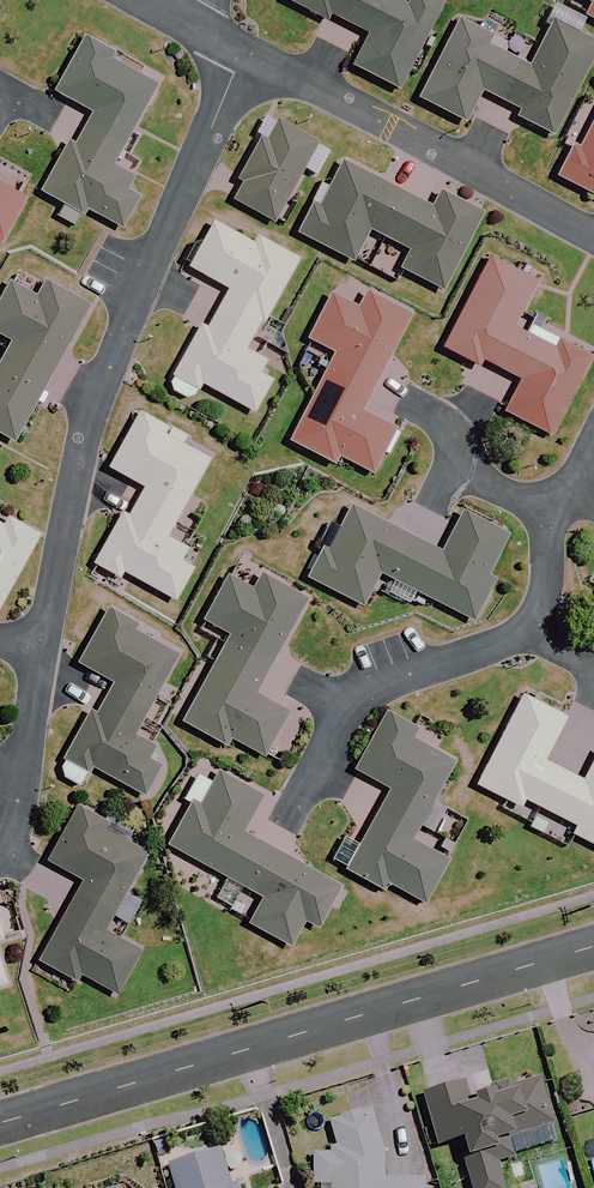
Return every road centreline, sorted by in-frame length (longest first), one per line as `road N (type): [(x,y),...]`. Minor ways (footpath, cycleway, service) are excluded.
road 1 (residential): [(244,52),(127,319),(76,496),(46,649)]
road 2 (residential): [(0,1124),(593,947)]
road 3 (residential): [(593,238),(244,52)]
road 4 (residential): [(535,632),(370,685),(350,704),(284,827)]
road 5 (residential): [(46,649),(23,816),(12,850),(0,858)]
road 6 (residential): [(407,403),(470,468),(550,508)]
road 7 (residential): [(550,508),(535,632)]

